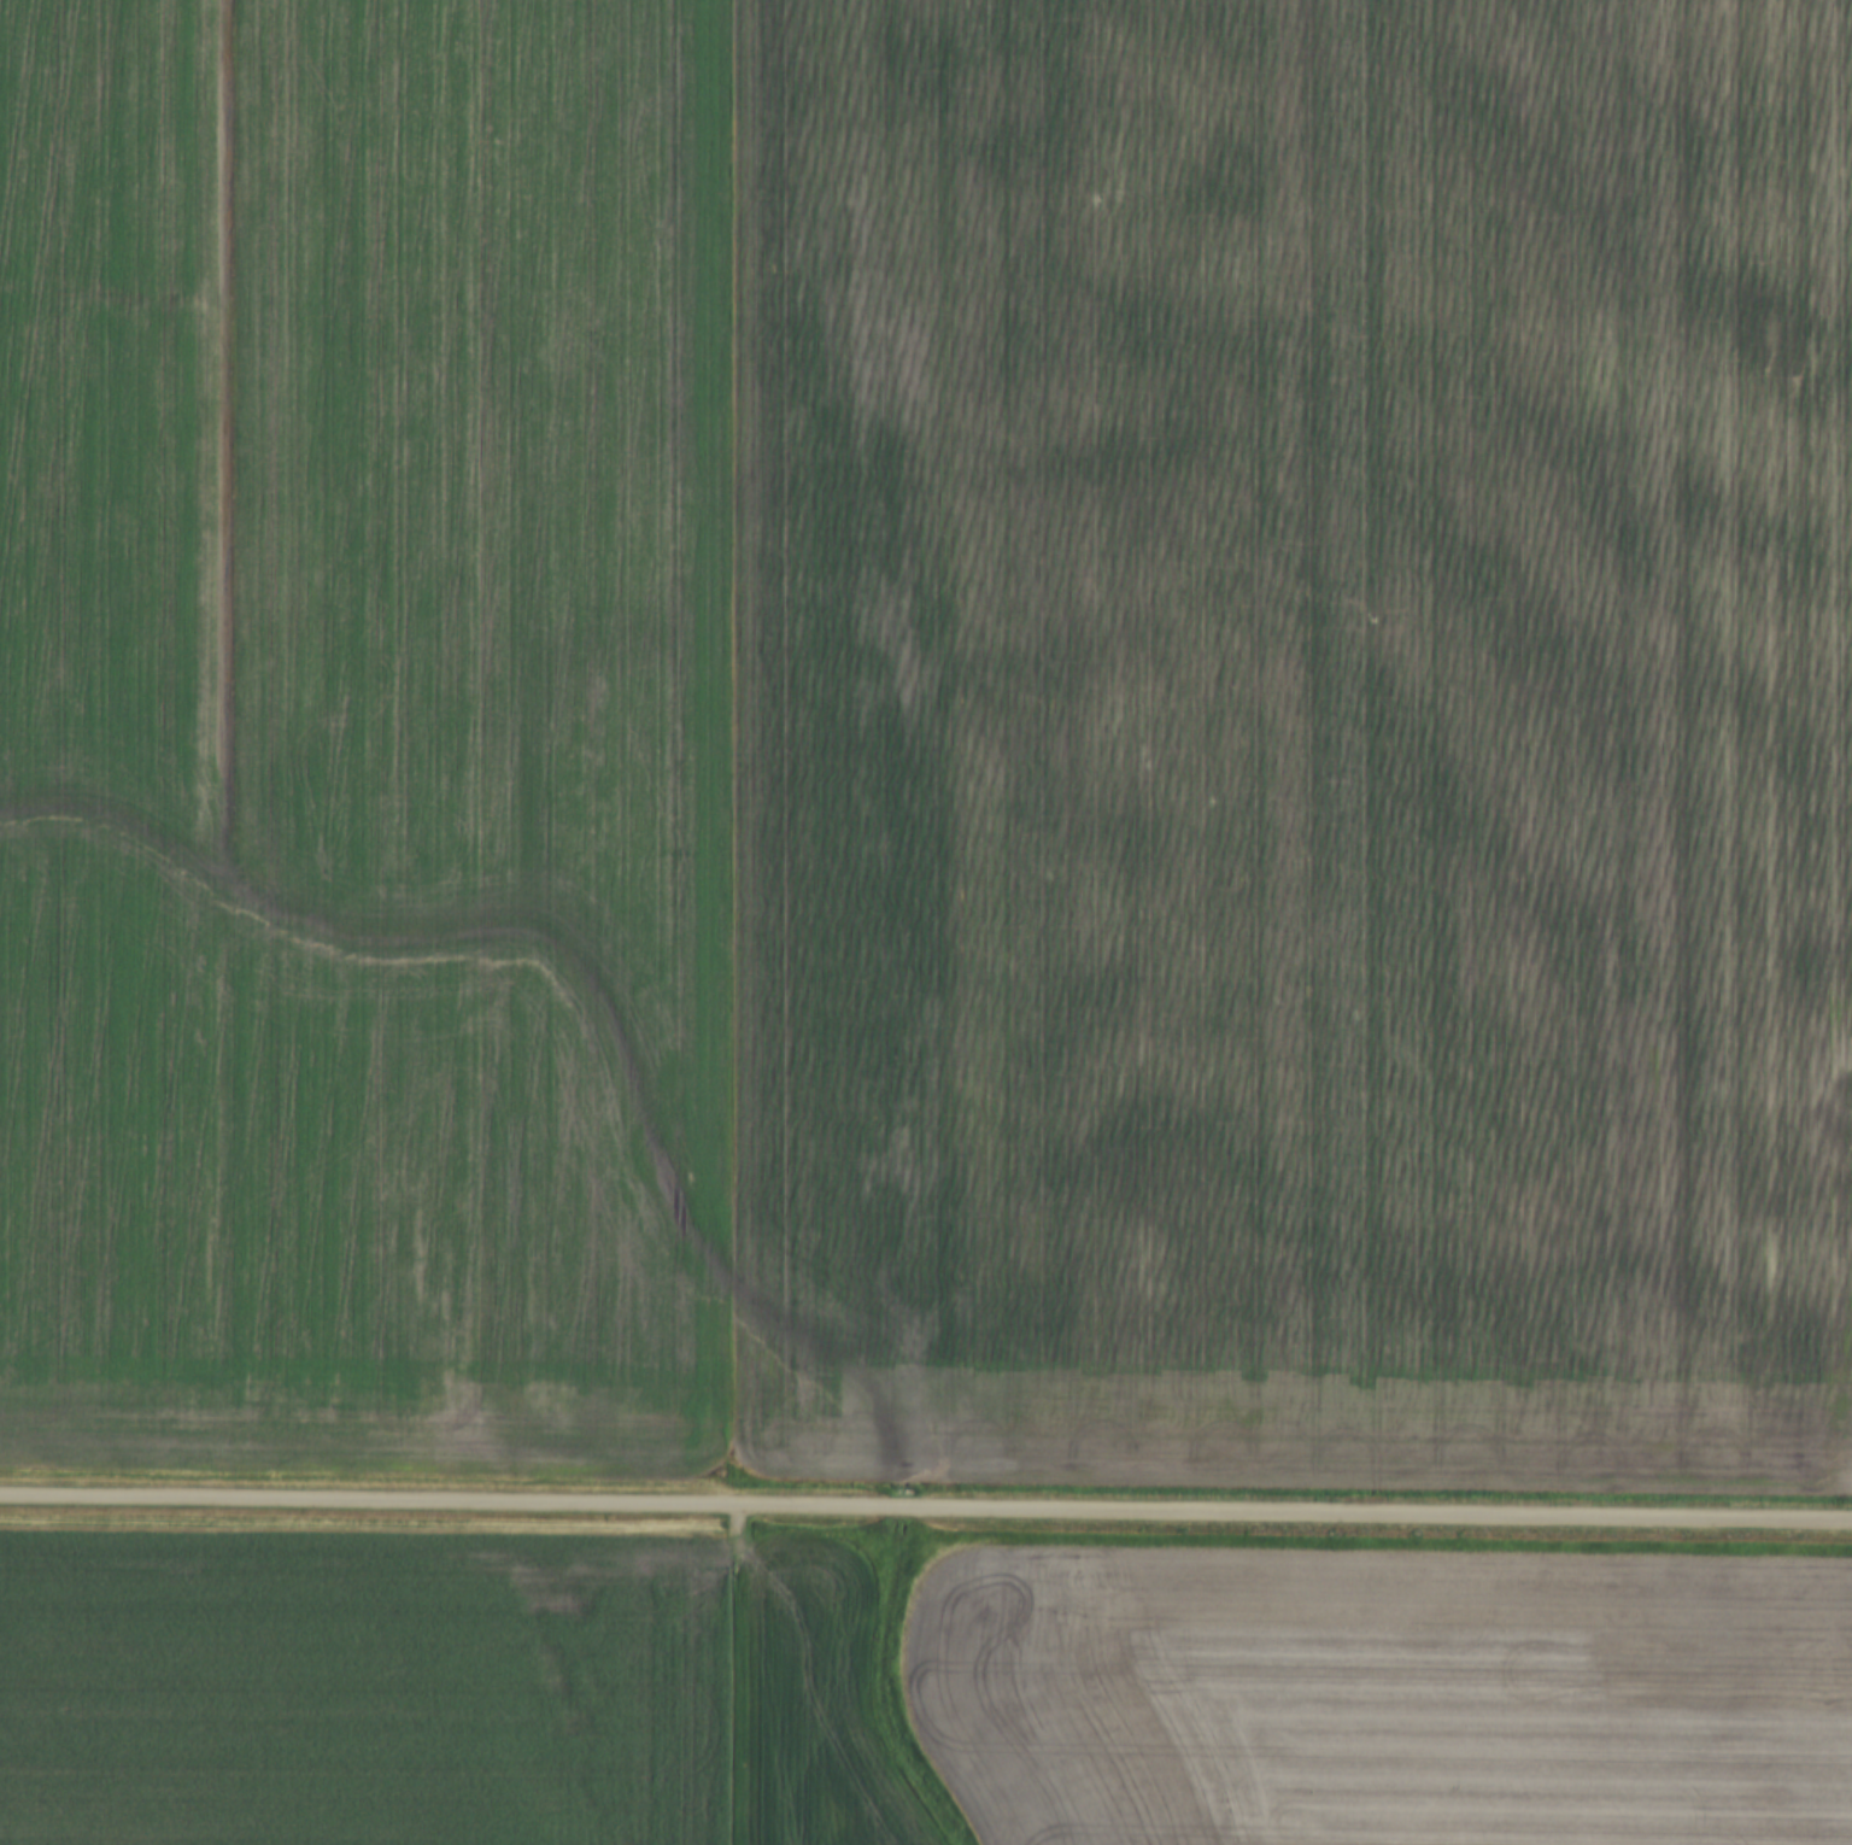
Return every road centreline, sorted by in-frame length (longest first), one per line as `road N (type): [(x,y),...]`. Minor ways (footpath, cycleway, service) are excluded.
road 1 (residential): [(1851,1520),(0,1494)]

